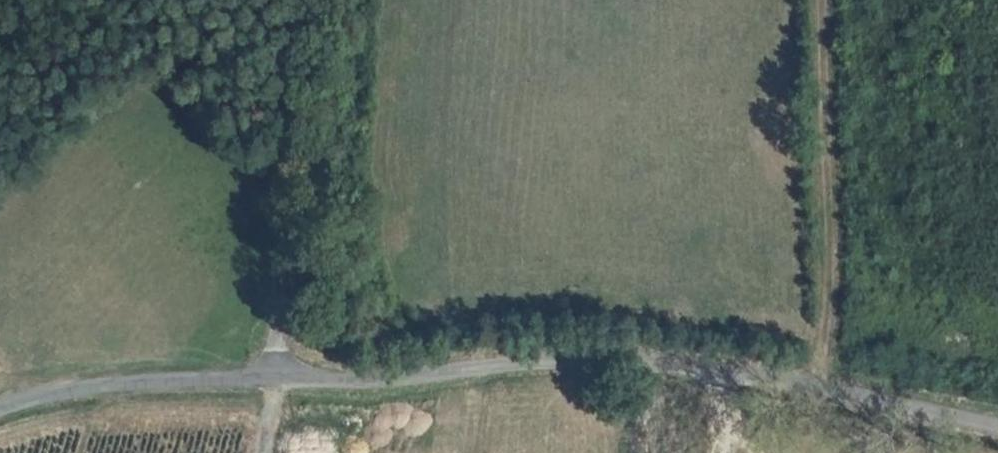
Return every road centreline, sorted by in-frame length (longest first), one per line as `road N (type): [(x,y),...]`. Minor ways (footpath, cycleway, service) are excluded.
road 1 (unclassified): [(997,429),(718,371),(595,358),(362,379),(124,381),(0,408)]
road 2 (track): [(816,389),(834,257),(824,0)]
road 3 (track): [(275,376),(301,101),(299,0)]

